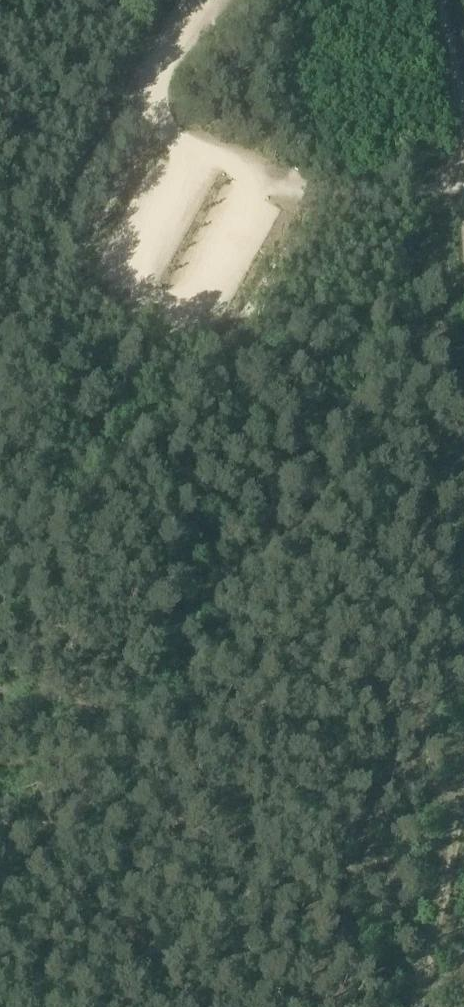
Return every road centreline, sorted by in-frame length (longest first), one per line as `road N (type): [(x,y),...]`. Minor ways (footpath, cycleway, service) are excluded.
road 1 (track): [(144,103),(116,115),(48,267),(0,327)]
road 2 (track): [(146,1006),(100,976),(0,857)]
road 3 (track): [(417,1006),(463,802)]

